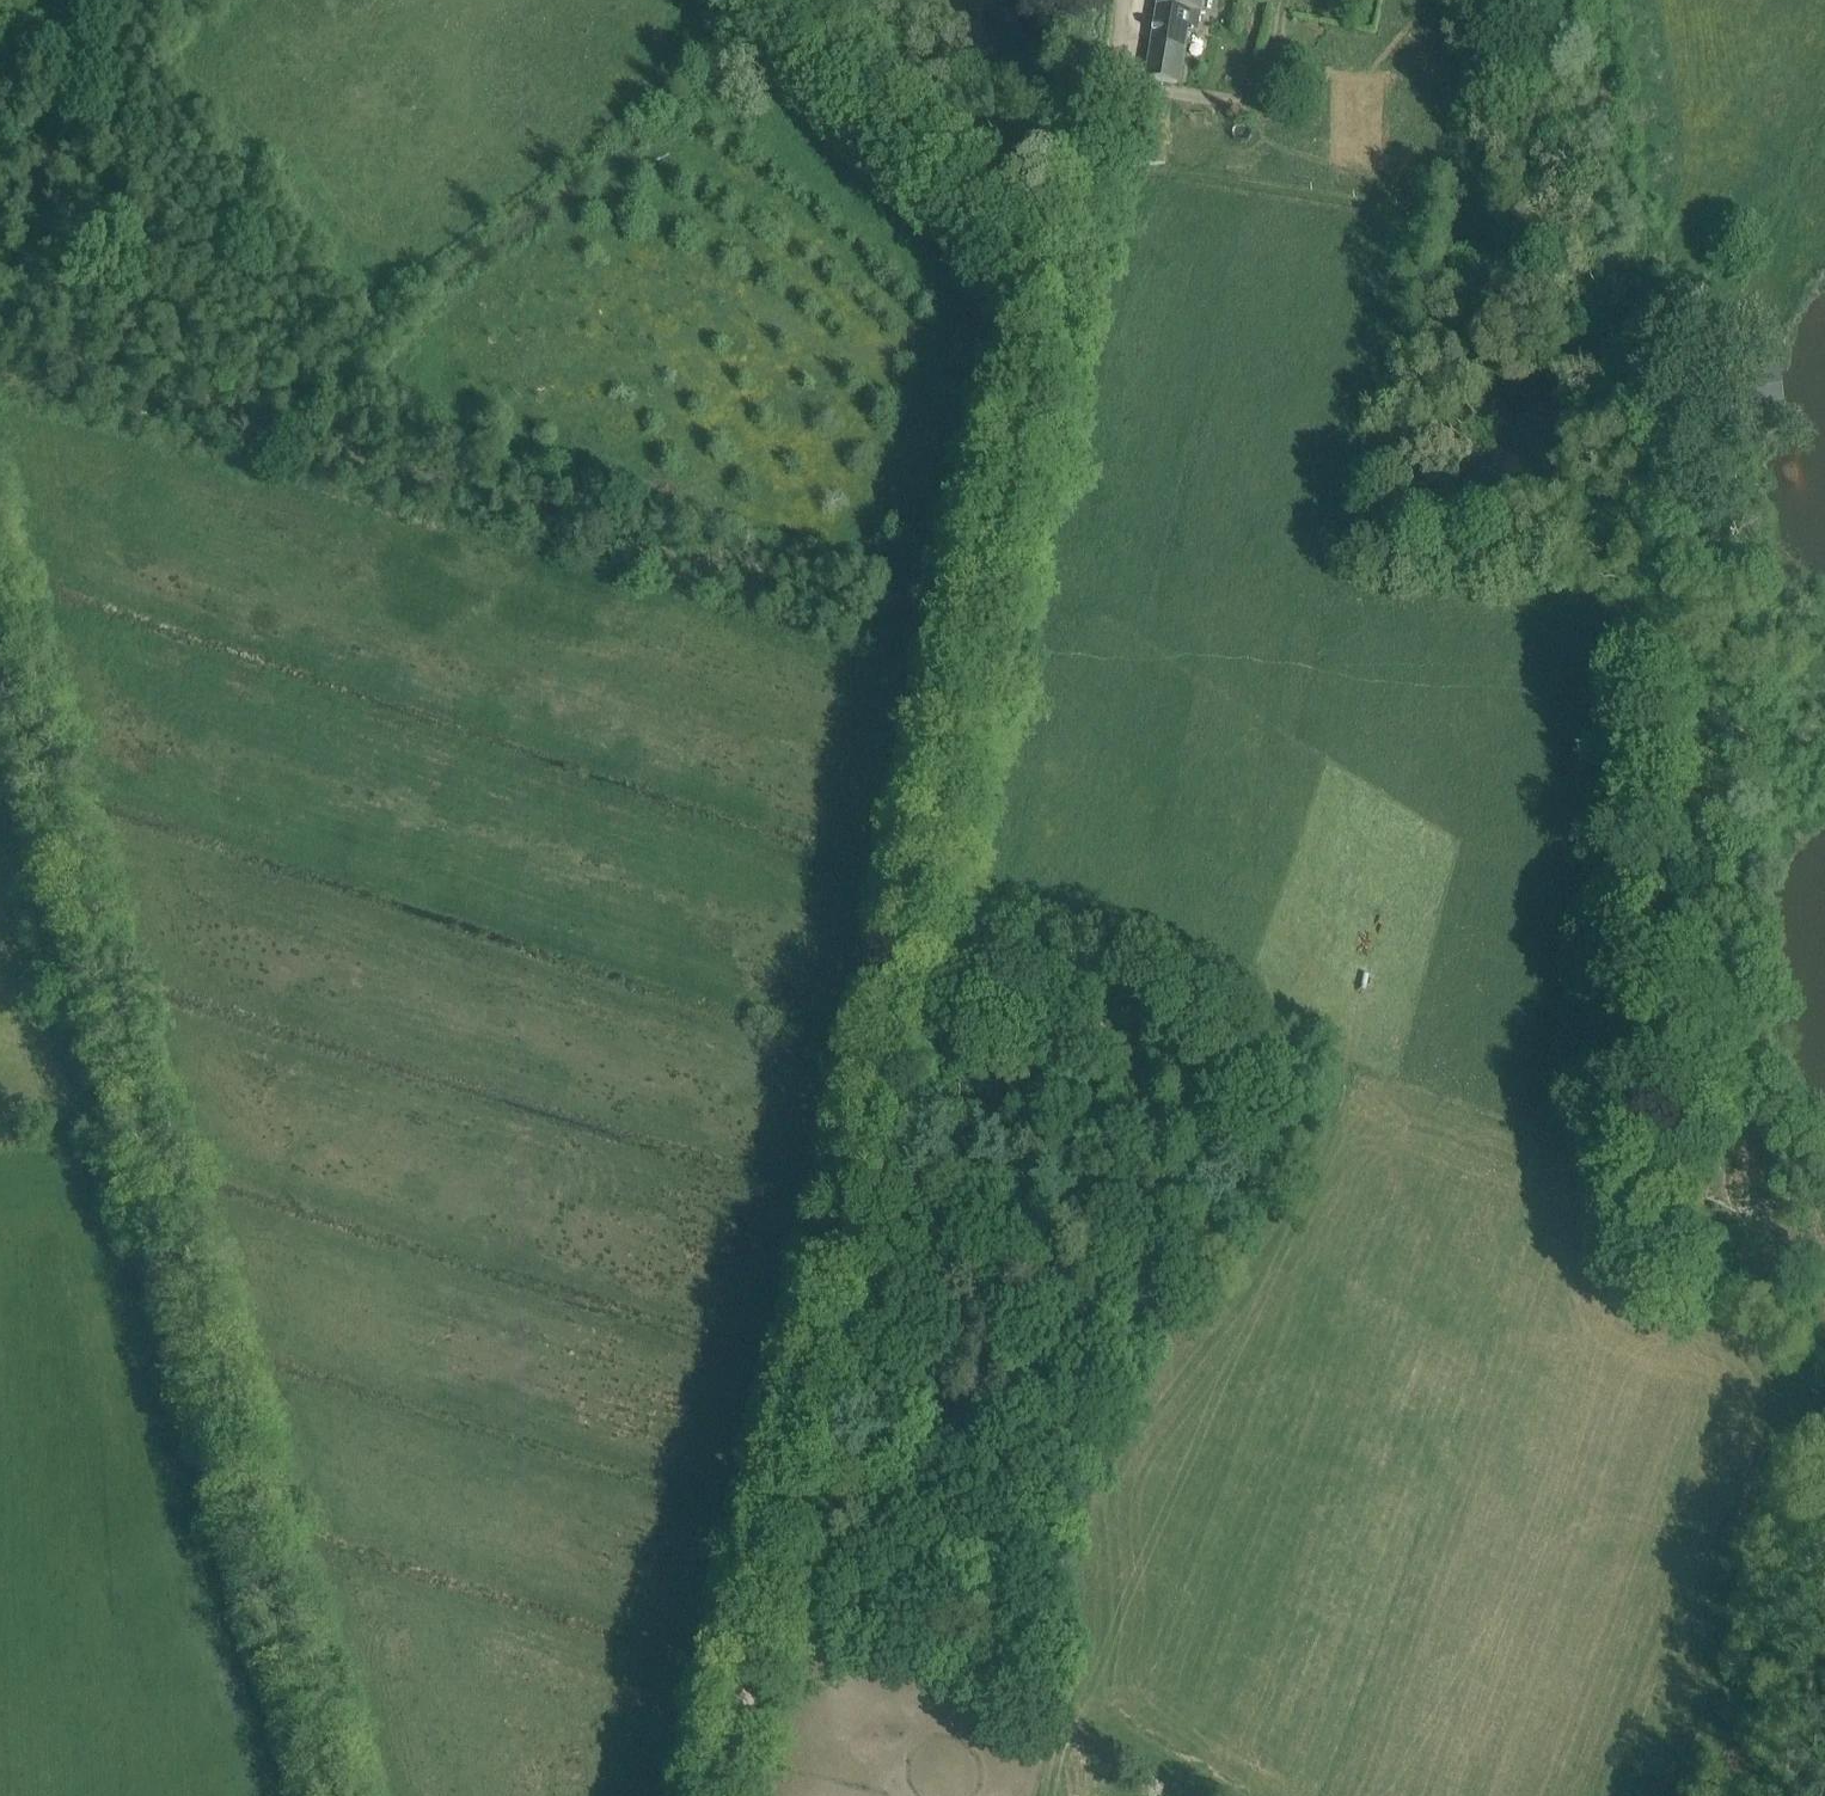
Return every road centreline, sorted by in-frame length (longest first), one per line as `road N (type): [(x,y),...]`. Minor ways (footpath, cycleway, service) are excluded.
road 1 (track): [(1122,0),(728,1795)]
road 2 (track): [(338,1795),(0,639)]

